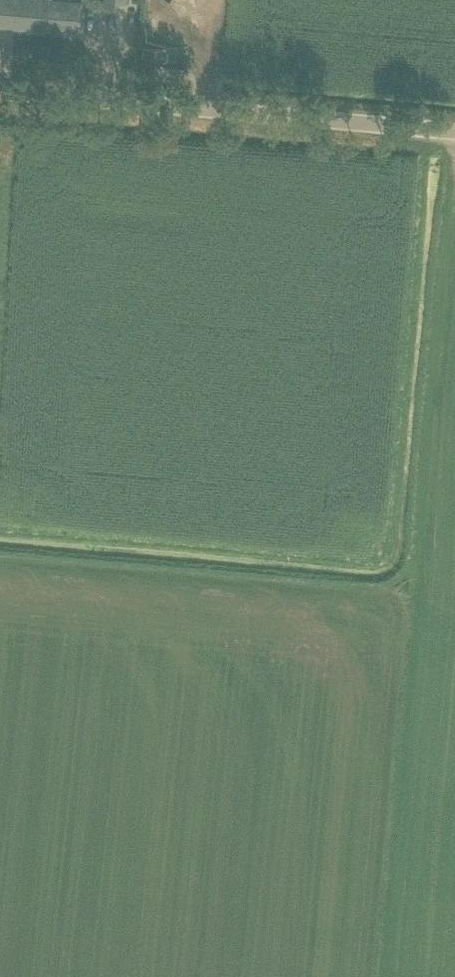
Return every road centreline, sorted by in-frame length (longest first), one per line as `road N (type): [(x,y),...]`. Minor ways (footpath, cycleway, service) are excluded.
road 1 (unclassified): [(454,130),(0,90)]

